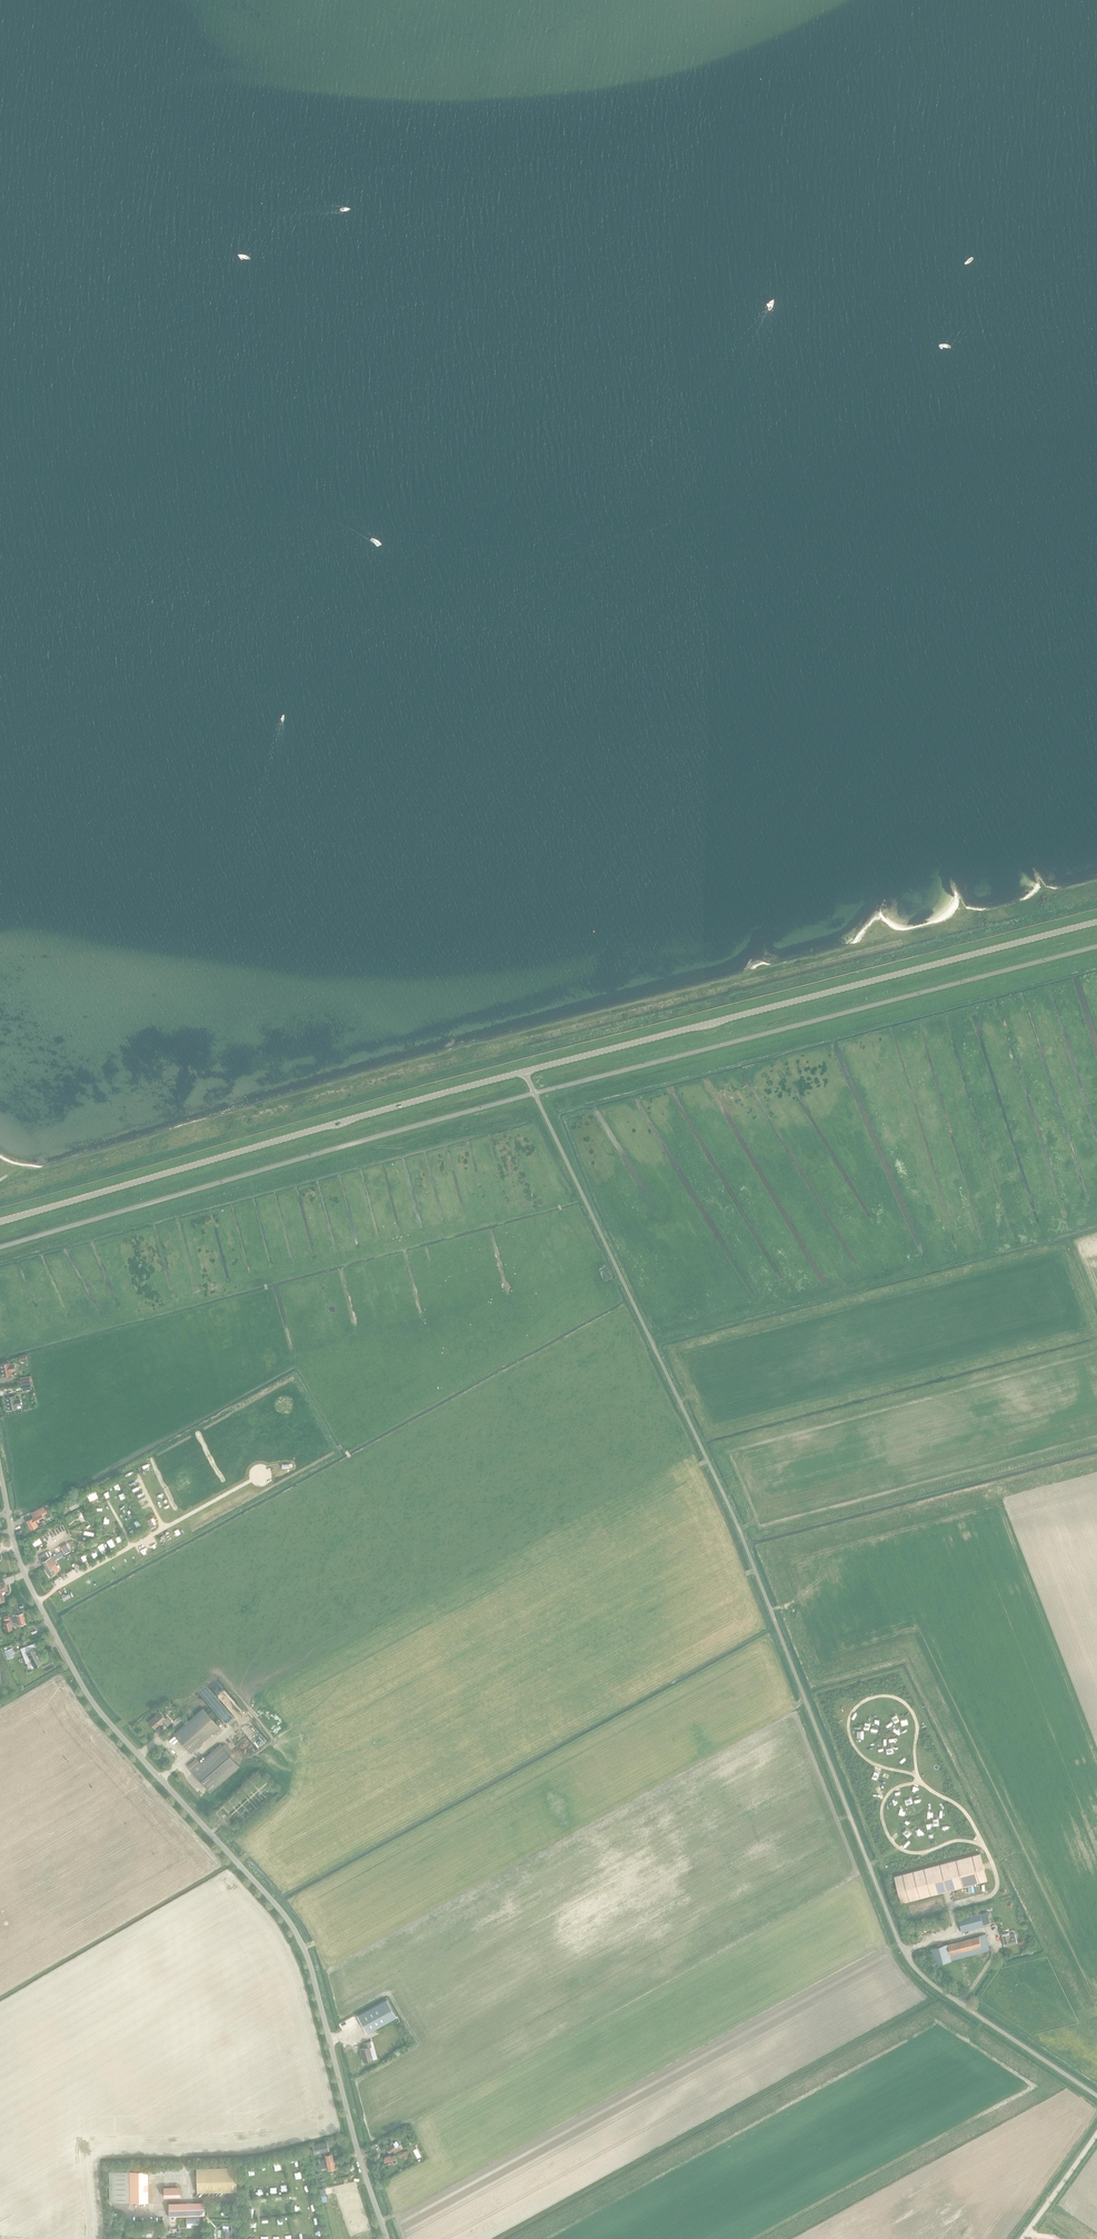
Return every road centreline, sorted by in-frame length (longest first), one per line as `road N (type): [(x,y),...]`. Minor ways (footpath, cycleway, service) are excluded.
road 1 (tertiary): [(1096,2096),(933,1985),(905,1953),(719,1485),(525,1072)]
road 2 (unclassified): [(387,2238),(301,1940),(86,1693),(22,1570),(0,1473)]
road 3 (tertiary): [(525,1072),(1096,922)]
road 4 (tertiary): [(0,1221),(525,1072)]
road 5 (tertiary): [(1020,2238),(1096,2132)]

